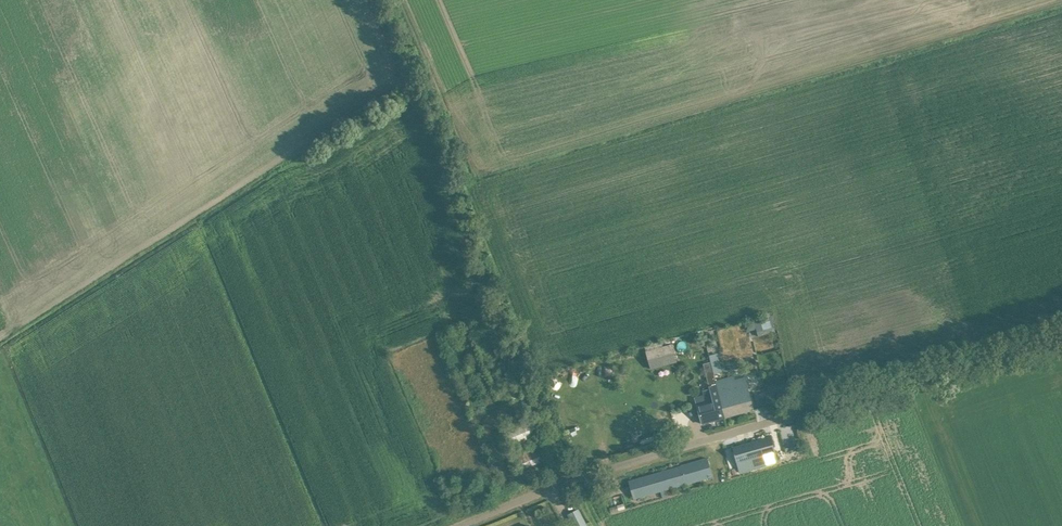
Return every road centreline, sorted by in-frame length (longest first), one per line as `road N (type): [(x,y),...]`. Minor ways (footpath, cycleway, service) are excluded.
road 1 (unclassified): [(467,525),(571,481),(1061,335)]

